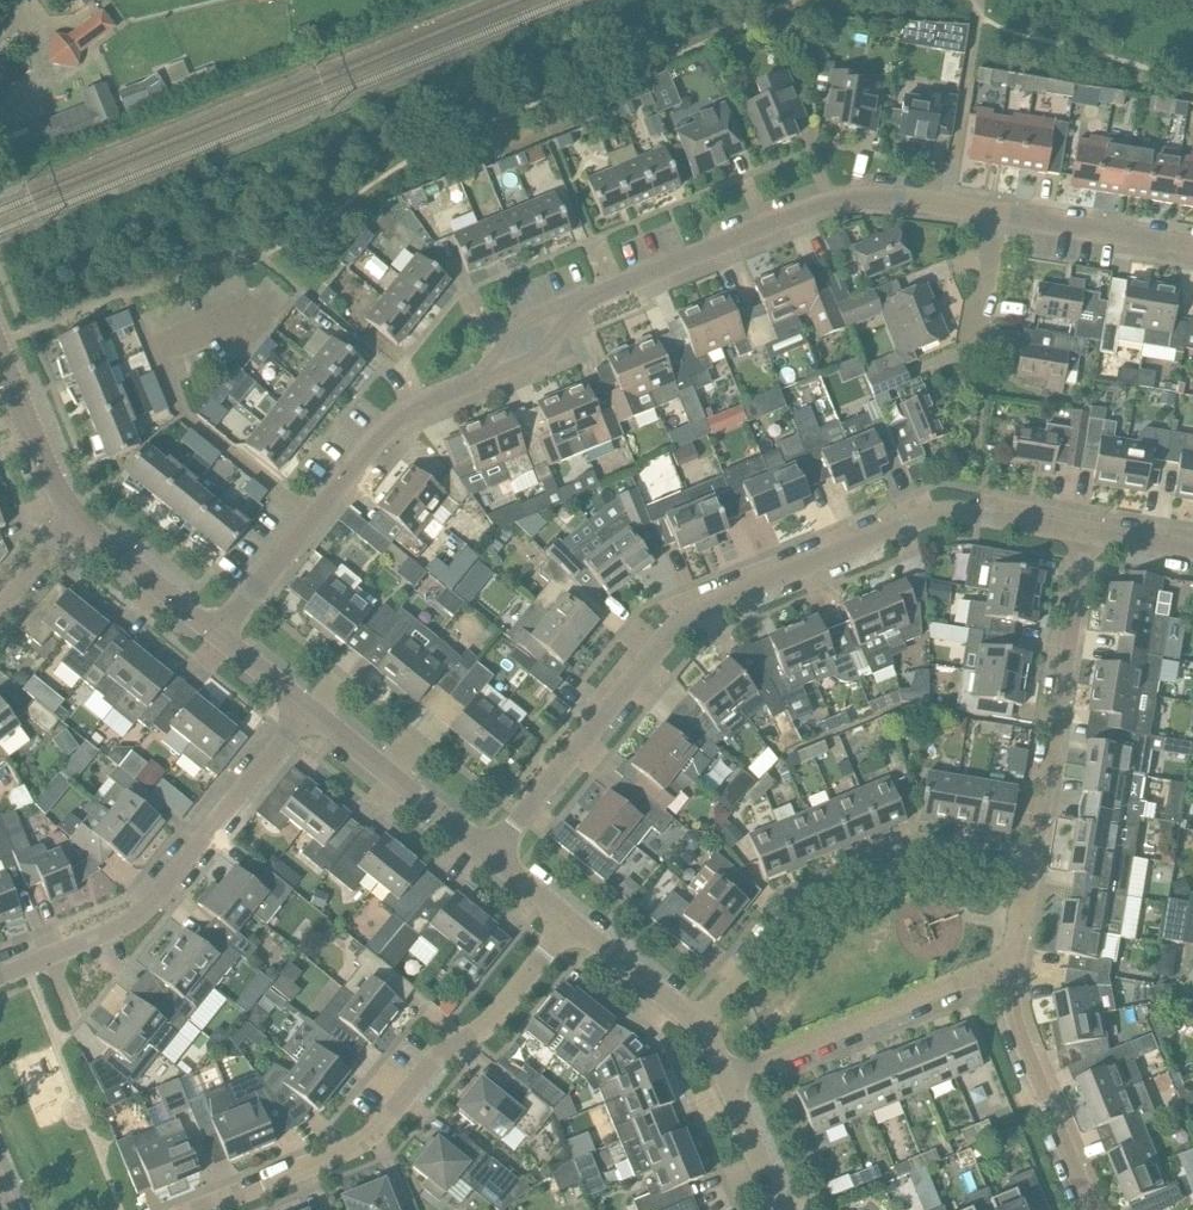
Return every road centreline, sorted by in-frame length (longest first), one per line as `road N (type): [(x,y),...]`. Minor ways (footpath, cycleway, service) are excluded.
road 1 (residential): [(493,854),(672,631),(705,607),(933,513),(1085,532)]
road 2 (residential): [(201,1209),(368,1142),(448,1049),(496,1017),(567,914)]
road 3 (residential): [(997,214),(878,194),(835,199),(566,307)]
road 4 (residential): [(0,978),(141,919),(312,706)]
road 5 (residential): [(701,1023),(790,909),(922,858),(975,858),(1031,877)]
road 6 (residential): [(223,632),(395,414),(486,377)]
road 7 (residential): [(1031,877),(1085,532)]
road 8 (residential): [(726,1075),(974,978),(1008,978)]
road 9 (residential): [(1092,1209),(1015,1025),(1008,978)]
road 10 (residential): [(493,854),(312,706)]
road 11 (residential): [(1192,245),(997,214)]
road 12 (residential): [(81,521),(0,348)]
road 13 (residential): [(223,632),(81,521)]
road 14 (residential): [(701,1023),(567,914)]
road 15 (residential): [(970,372),(997,214)]
road 16 (residential): [(782,1209),(726,1075)]
road 17 (residential): [(0,611),(81,521)]

